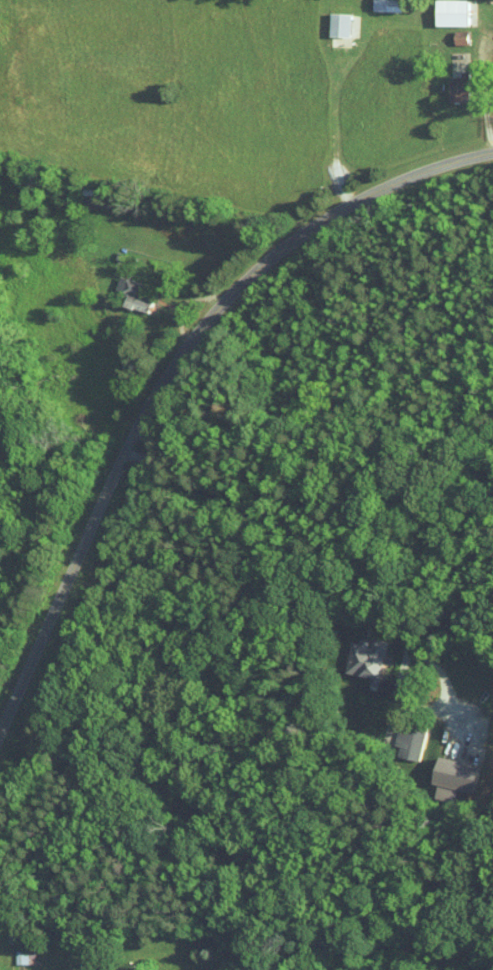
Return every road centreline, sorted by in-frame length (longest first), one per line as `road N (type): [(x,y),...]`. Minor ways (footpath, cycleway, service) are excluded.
road 1 (residential): [(0,738),(116,468),(170,372),(233,290),(308,226),(377,188),(492,152)]

